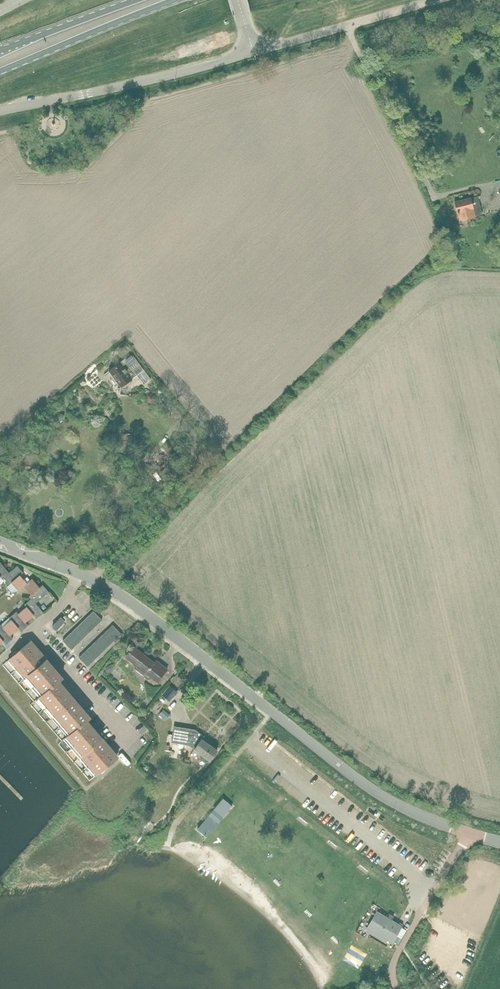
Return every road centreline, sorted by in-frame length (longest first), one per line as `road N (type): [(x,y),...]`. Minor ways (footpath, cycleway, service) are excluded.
road 1 (tertiary): [(468,834),(354,778),(93,578),(0,543)]
road 2 (unclassified): [(0,111),(253,52)]
road 3 (primary): [(0,71),(175,0)]
road 4 (unclassified): [(253,52),(433,0)]
road 5 (unclassified): [(396,988),(393,962),(468,834)]
road 6 (primary): [(134,0),(0,50)]

